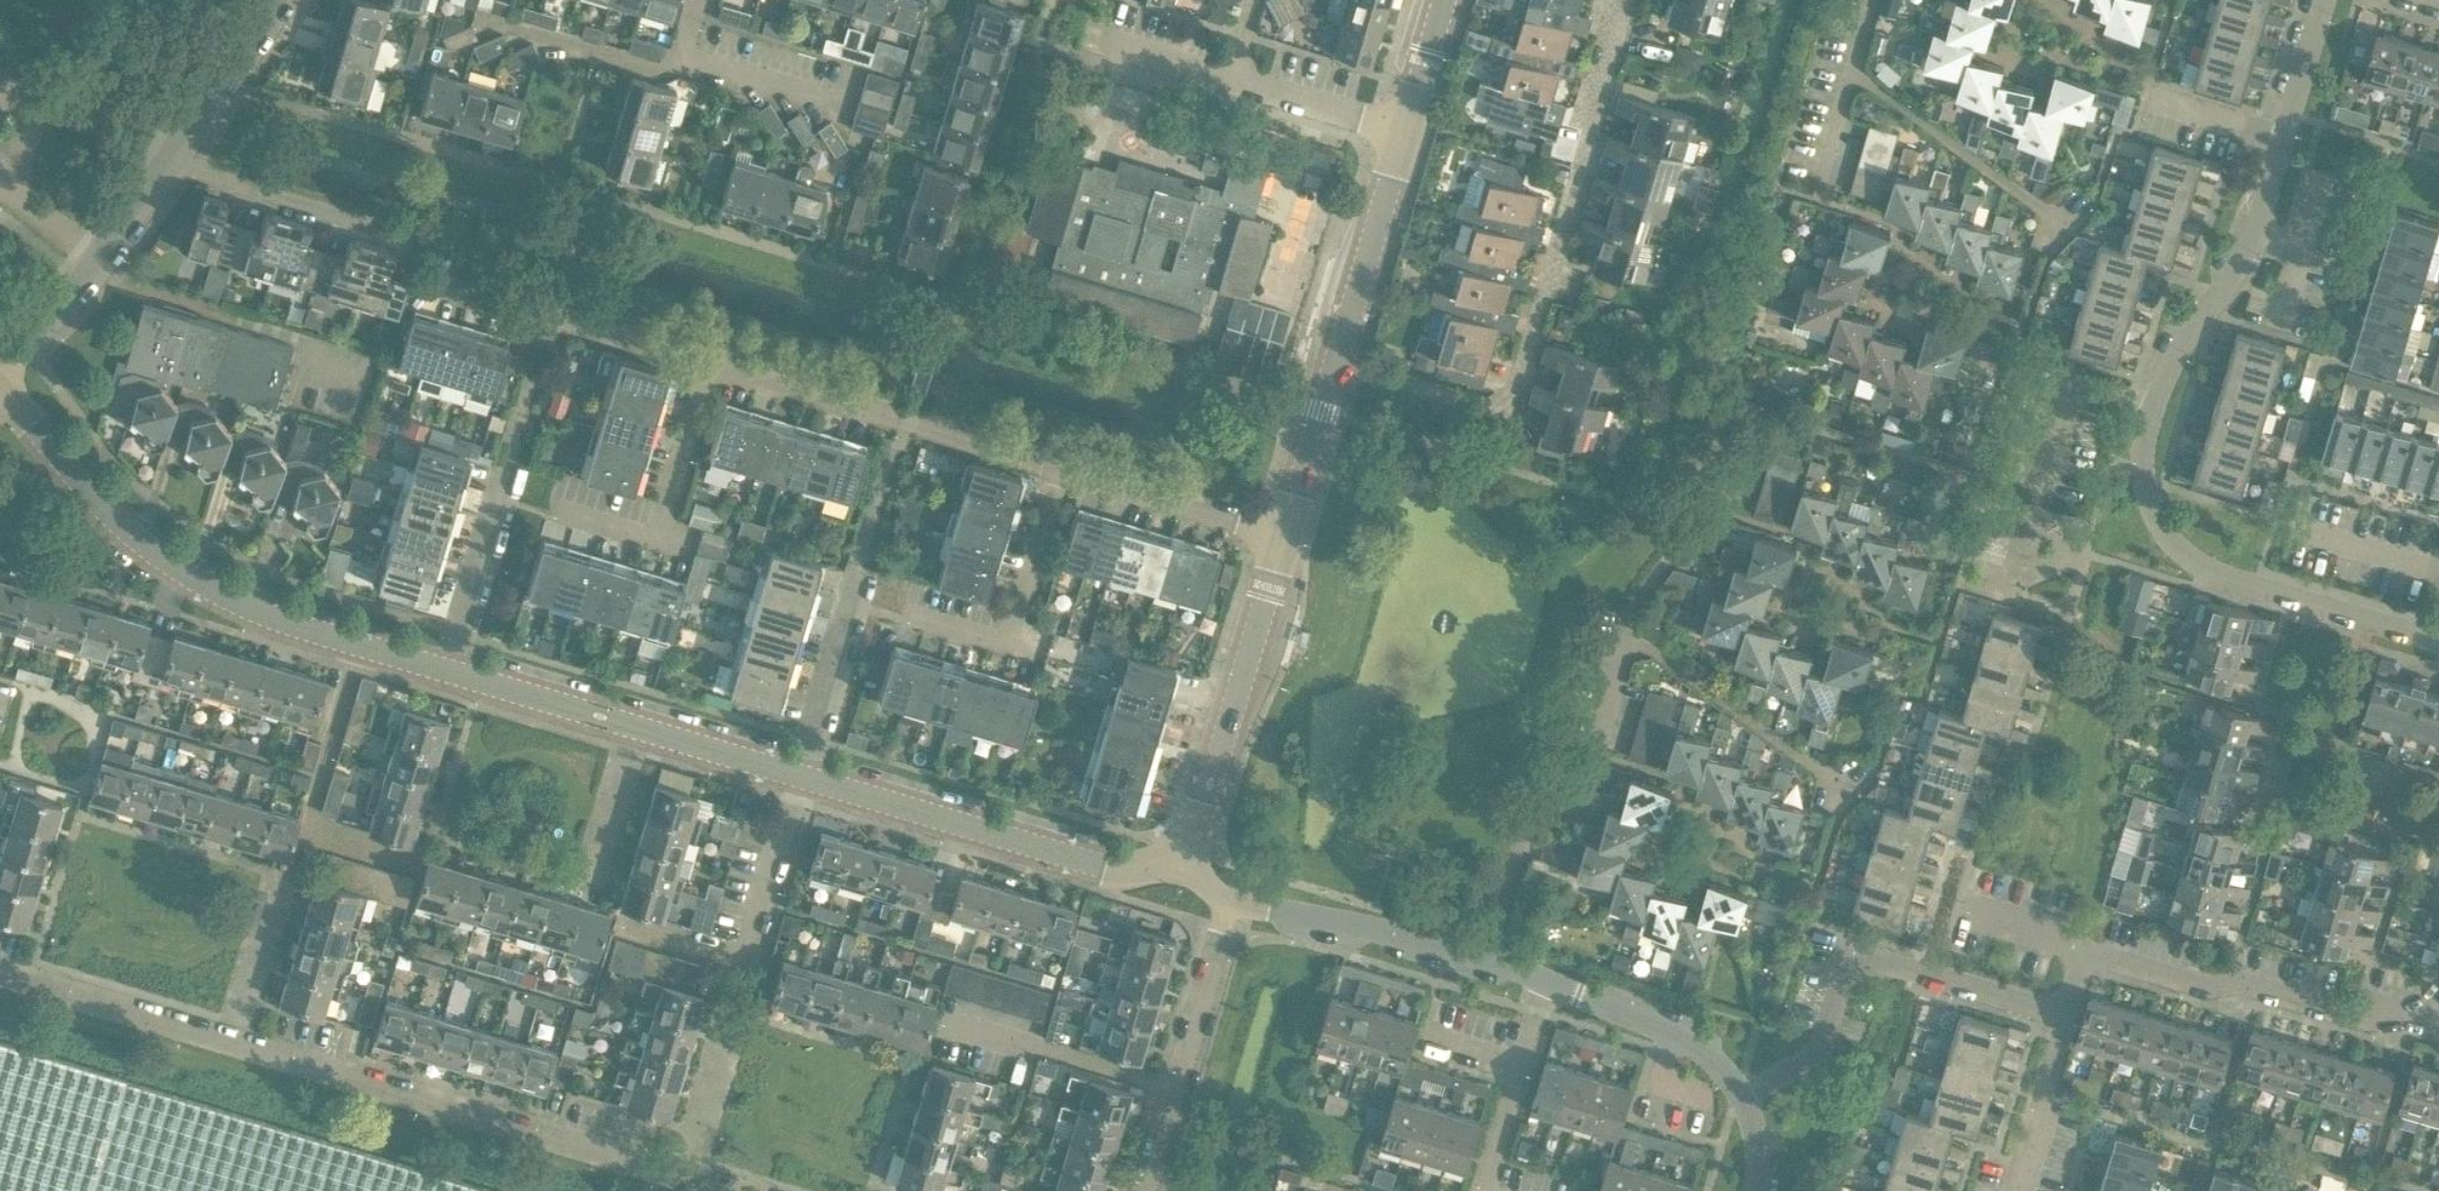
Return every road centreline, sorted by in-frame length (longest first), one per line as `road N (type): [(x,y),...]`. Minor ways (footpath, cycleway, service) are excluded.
road 1 (residential): [(2325,0),(2254,233),(2149,383),(2141,470),(2166,536),(2213,577),(2438,643)]
road 2 (residential): [(0,974),(729,1190)]
road 3 (residential): [(1333,364),(1502,414),(1620,0)]
road 4 (tertiary): [(445,671),(267,616),(209,589),(160,556),(0,395)]
road 5 (residential): [(2066,1015),(2085,951),(2204,986),(2256,984),(2359,1013),(2397,1006),(2438,1017)]
road 6 (residential): [(1743,1101),(1820,1050),(1853,955),(2066,1015)]
road 7 (tertiary): [(1183,864),(1134,869),(1094,862),(794,770)]
road 8 (residential): [(1079,483),(708,368)]
road 9 (tertiary): [(794,770),(445,671)]
road 10 (tertiary): [(1280,539),(1183,864)]
road 11 (residential): [(1546,981),(1369,927),(1229,899)]
road 12 (residential): [(1404,131),(1113,42)]
road 13 (residential): [(1142,1190),(1229,899)]
road 14 (residential): [(909,613),(1034,649),(1079,483)]
road 15 (residential): [(708,368),(429,283)]
road 16 (residential): [(558,511),(657,540),(708,368)]
road 17 (residential): [(0,388),(167,162)]
road 18 (residential): [(2072,228),(1852,62)]
road 19 (residential): [(167,162),(400,234)]
road 20 (tertiary): [(1404,131),(1333,364)]
road 21 (residential): [(1743,1101),(1709,1056),(1673,1034),(1546,981)]
road 22 (residential): [(695,0),(681,54),(848,103)]
road 23 (residential): [(1485,1190),(1546,981)]
road 24 (residential): [(1280,539),(1079,483)]
road 25 (residential): [(445,671),(500,476)]
road 26 (residential): [(794,770),(854,578)]
road 27 (residential): [(167,162),(279,0)]
road 28 (tertiary): [(1333,364),(1280,539)]
road 29 (residential): [(2014,1190),(2066,1015)]
road 30 (tertiary): [(1440,0),(1404,131)]
road 31 (residential): [(1814,186),(1852,62)]

